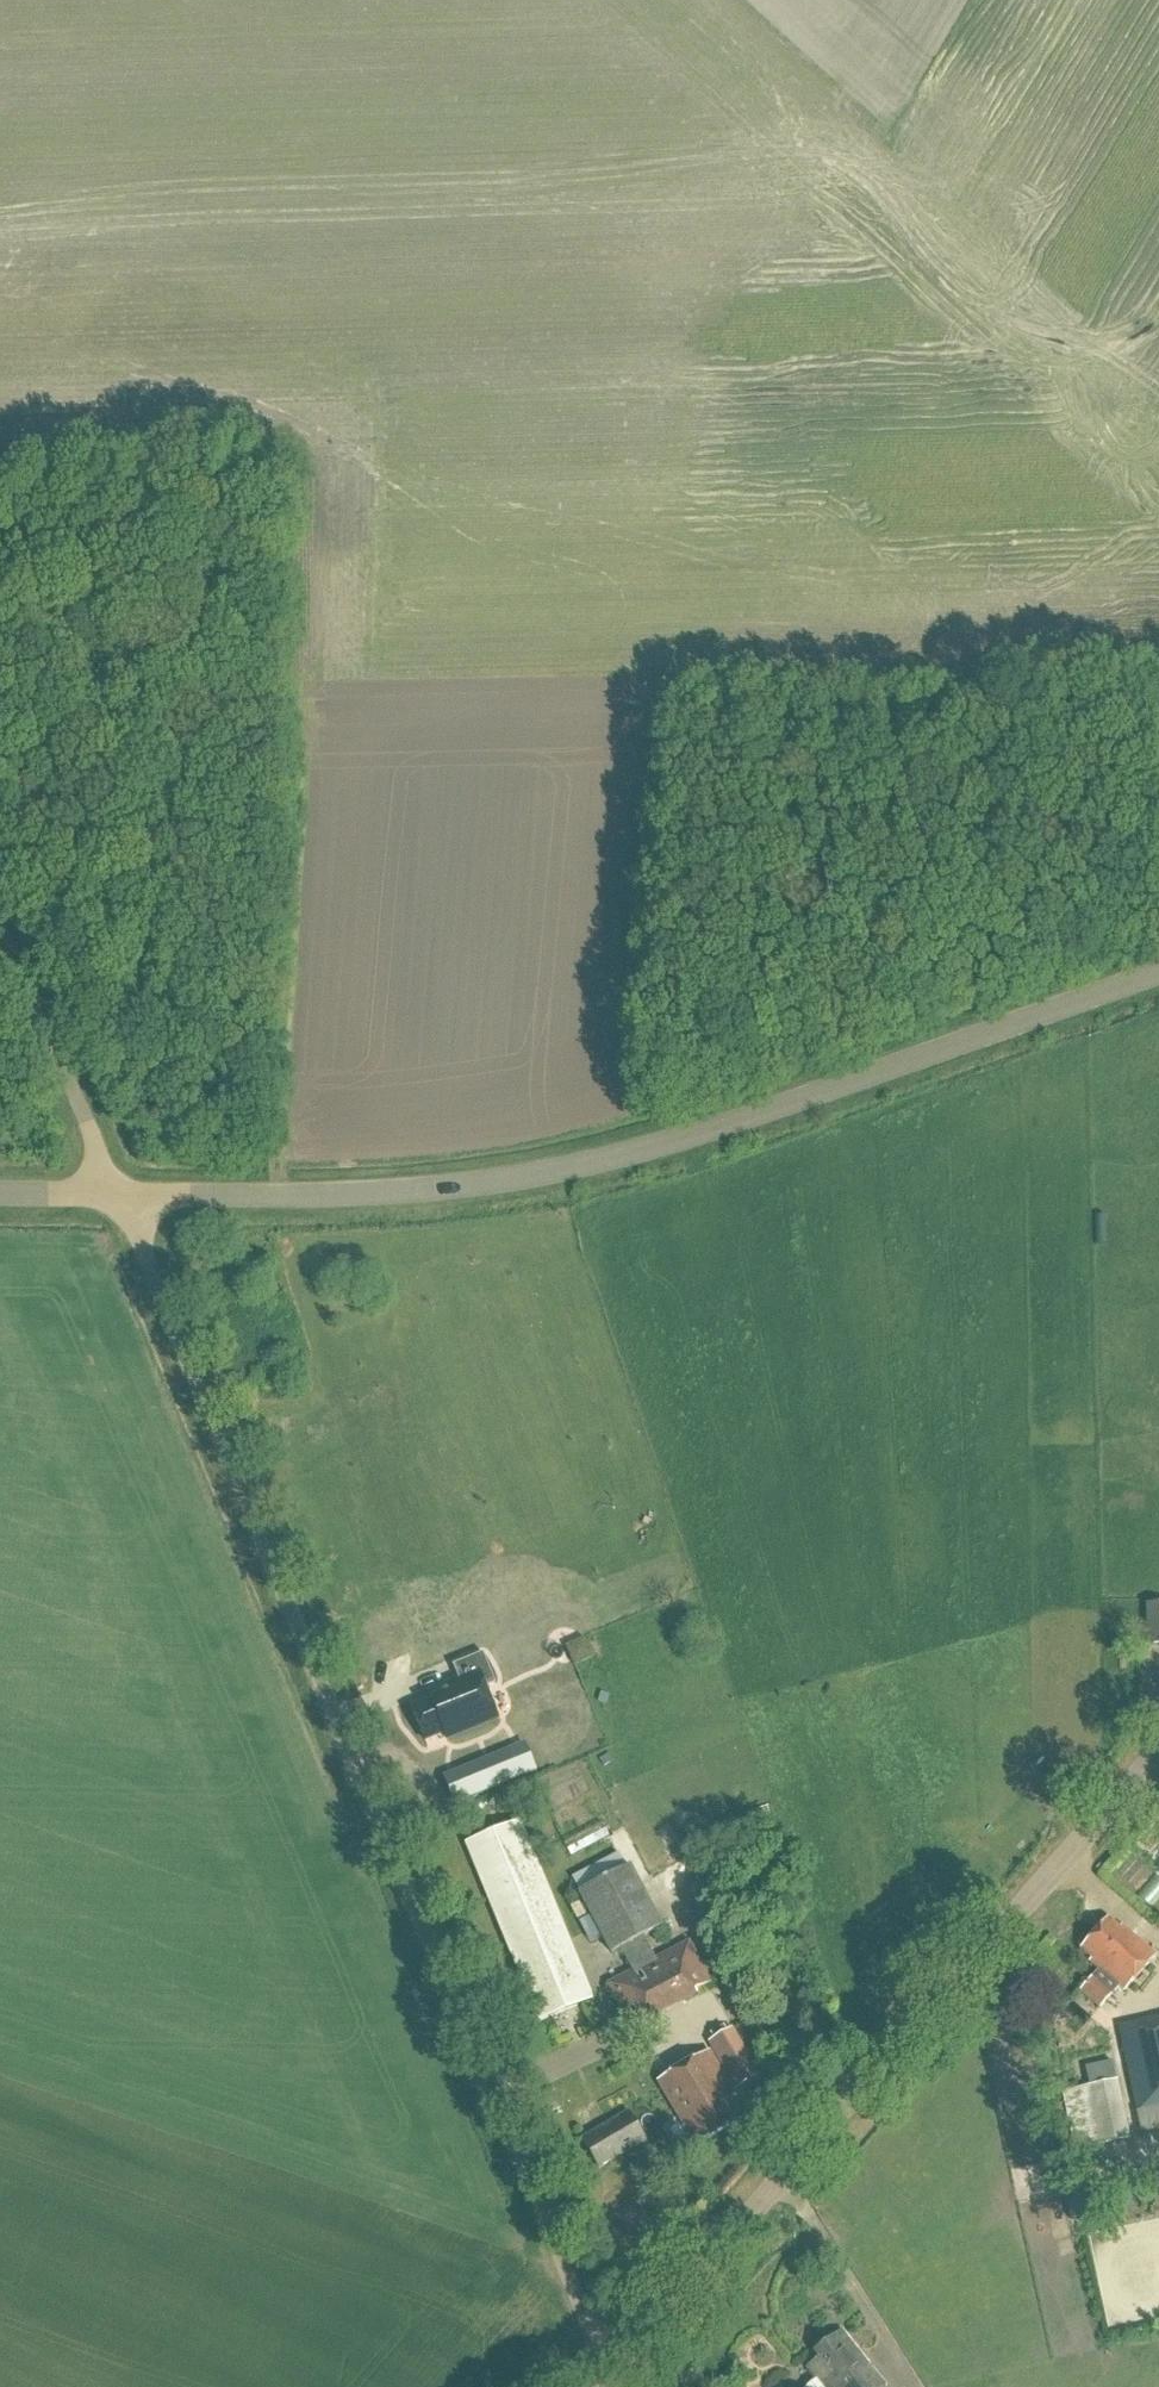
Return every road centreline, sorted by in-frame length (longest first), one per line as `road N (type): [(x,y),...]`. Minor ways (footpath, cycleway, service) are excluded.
road 1 (unclassified): [(601,2381),(594,2338),(118,1195)]
road 2 (tertiary): [(118,1195),(363,1196),(509,1182),(638,1157),(1158,974)]
road 3 (tertiary): [(601,2381),(1158,1752)]
road 4 (unclassified): [(118,1195),(0,924)]

